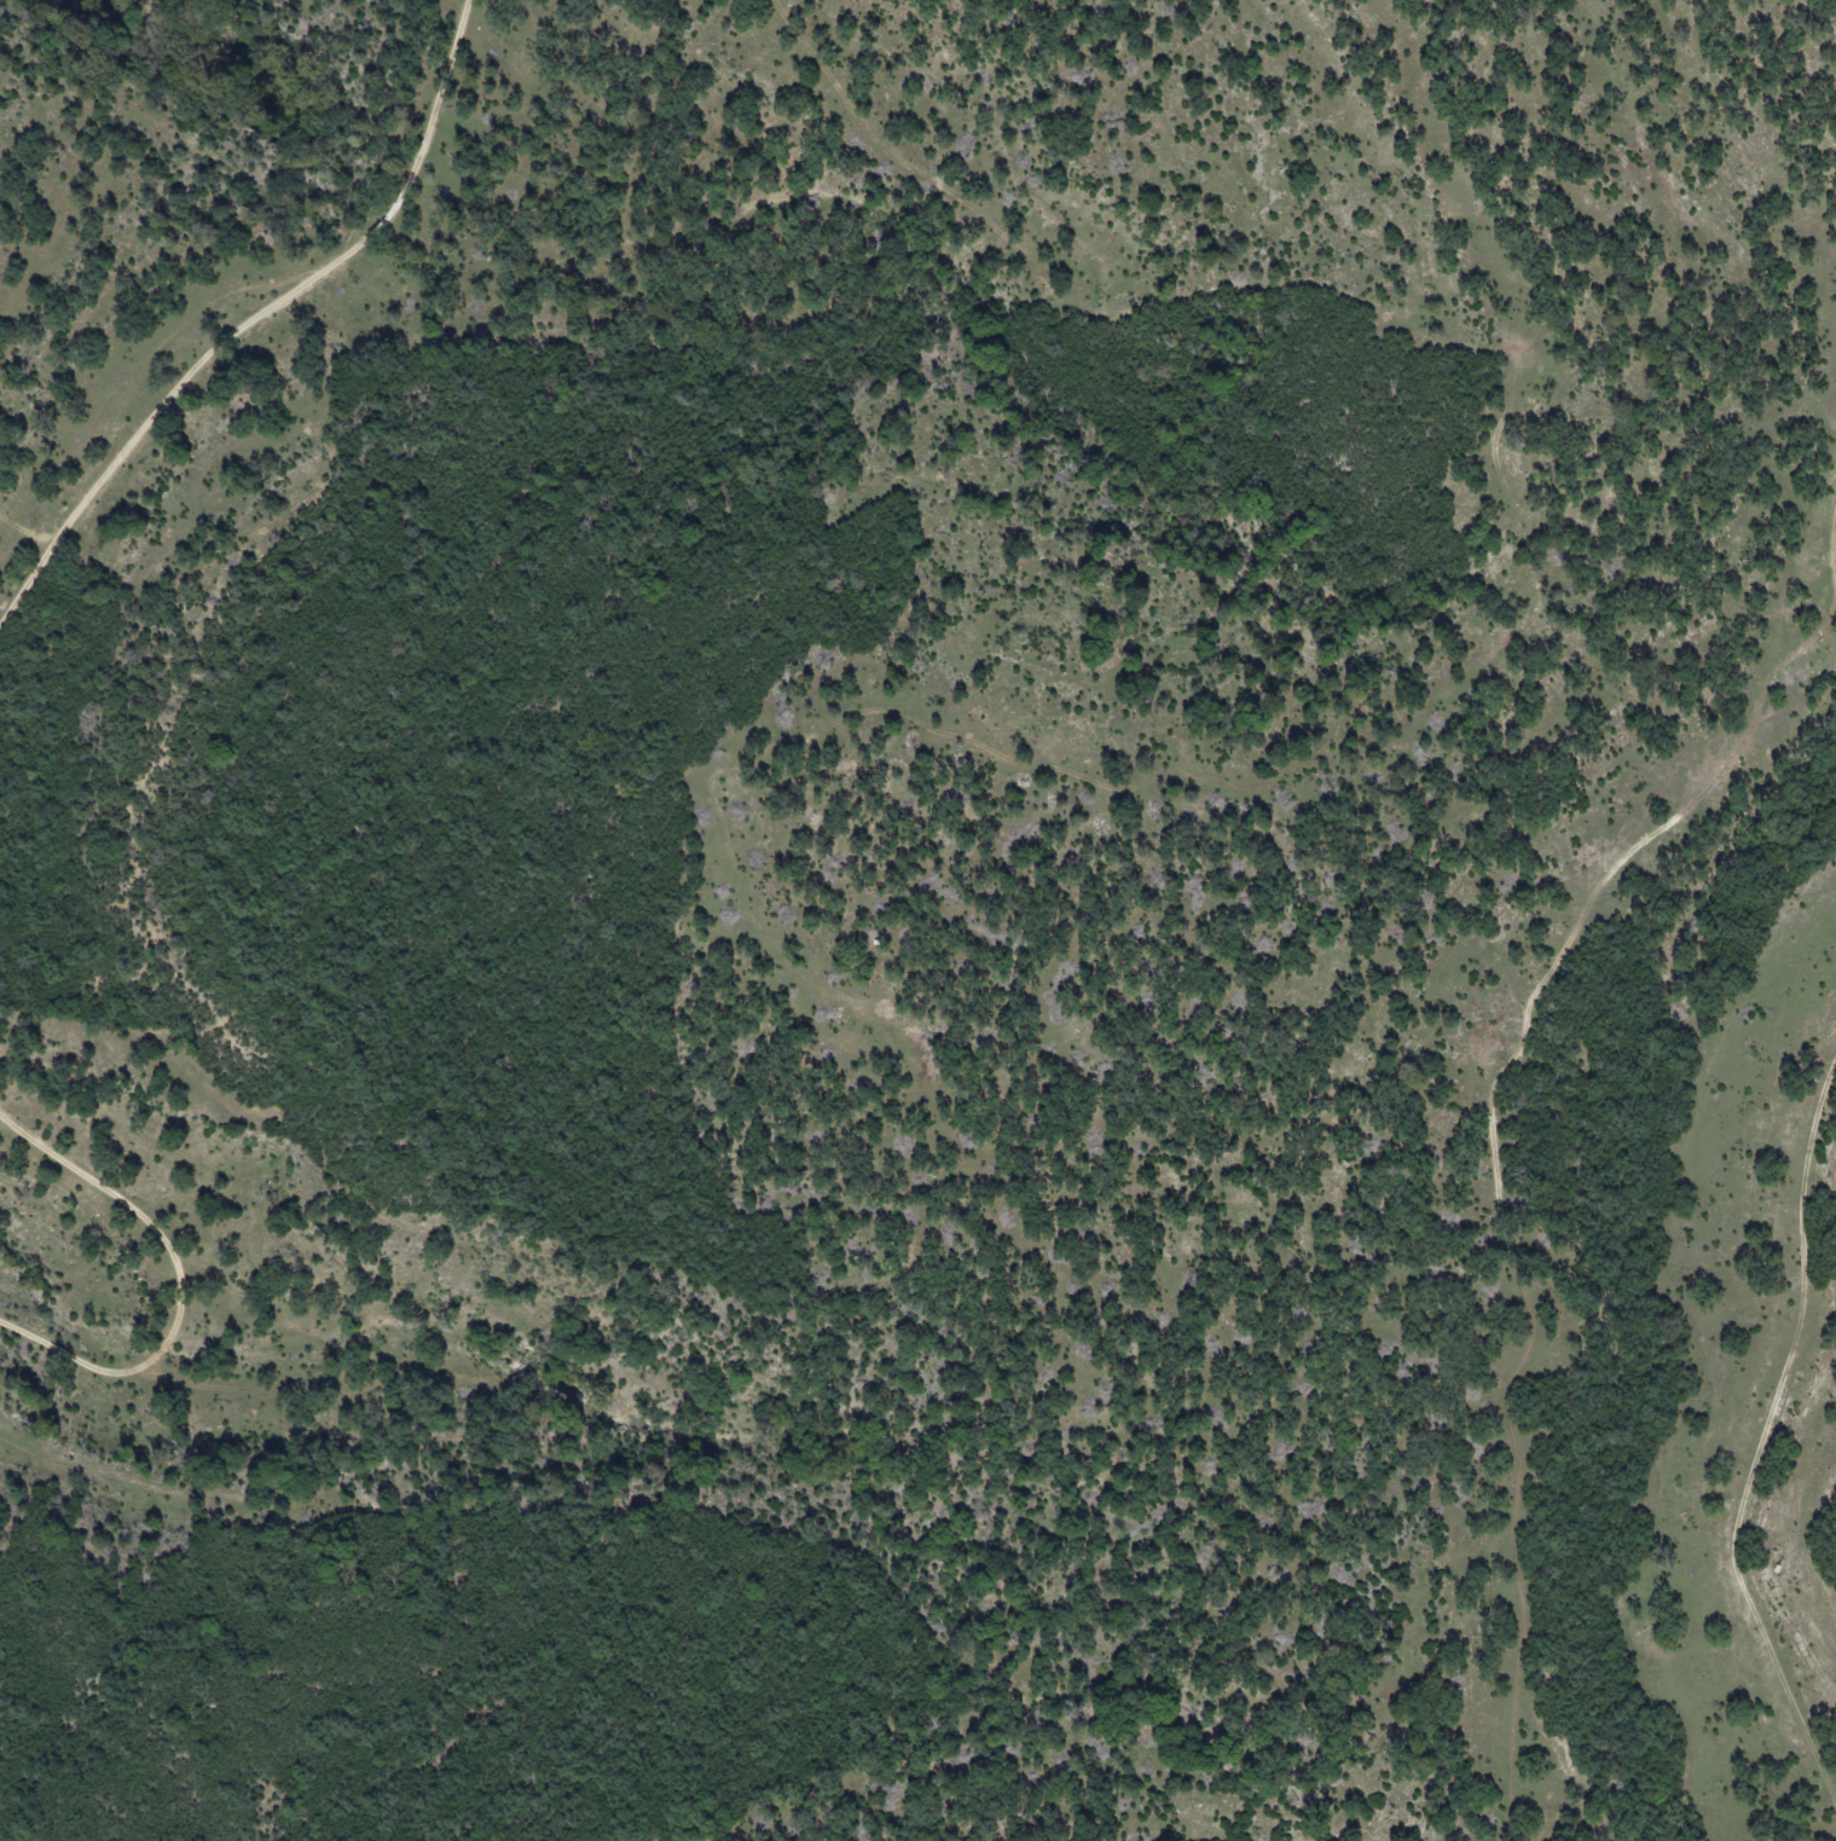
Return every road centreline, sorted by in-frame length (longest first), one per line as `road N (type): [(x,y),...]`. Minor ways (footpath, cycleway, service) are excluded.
road 1 (residential): [(1795,1840),(1817,1800),(1811,1686),(1792,1674),(1756,1573),(1805,1096),(1835,1059)]

